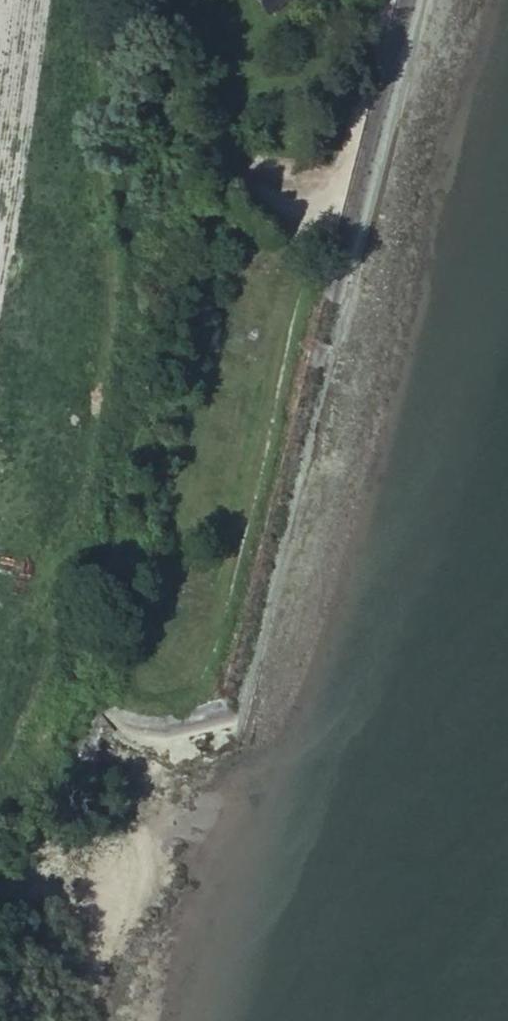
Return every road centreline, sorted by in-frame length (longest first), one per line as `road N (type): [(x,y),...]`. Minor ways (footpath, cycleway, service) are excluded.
road 1 (track): [(390,0),(346,176),(330,202),(297,202)]

